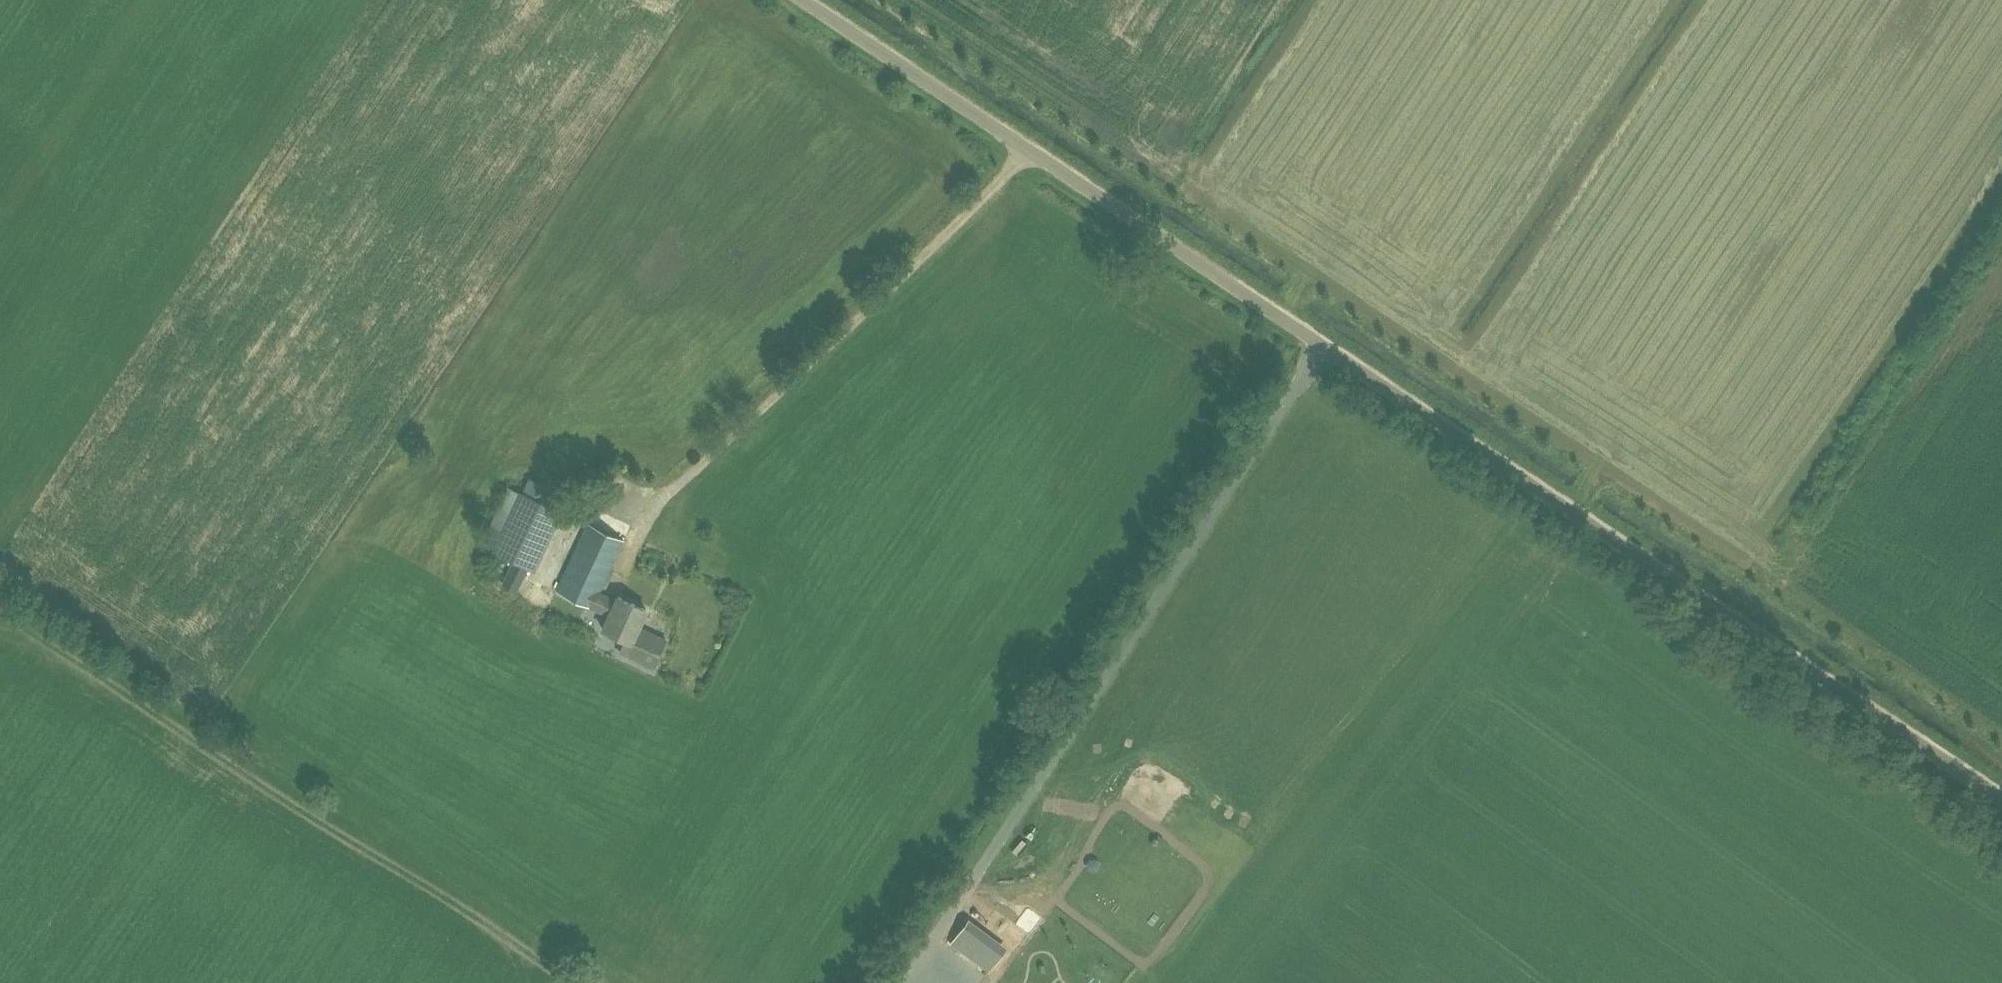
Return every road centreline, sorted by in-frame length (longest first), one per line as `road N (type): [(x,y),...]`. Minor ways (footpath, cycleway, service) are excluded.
road 1 (unclassified): [(2001,803),(803,0)]

